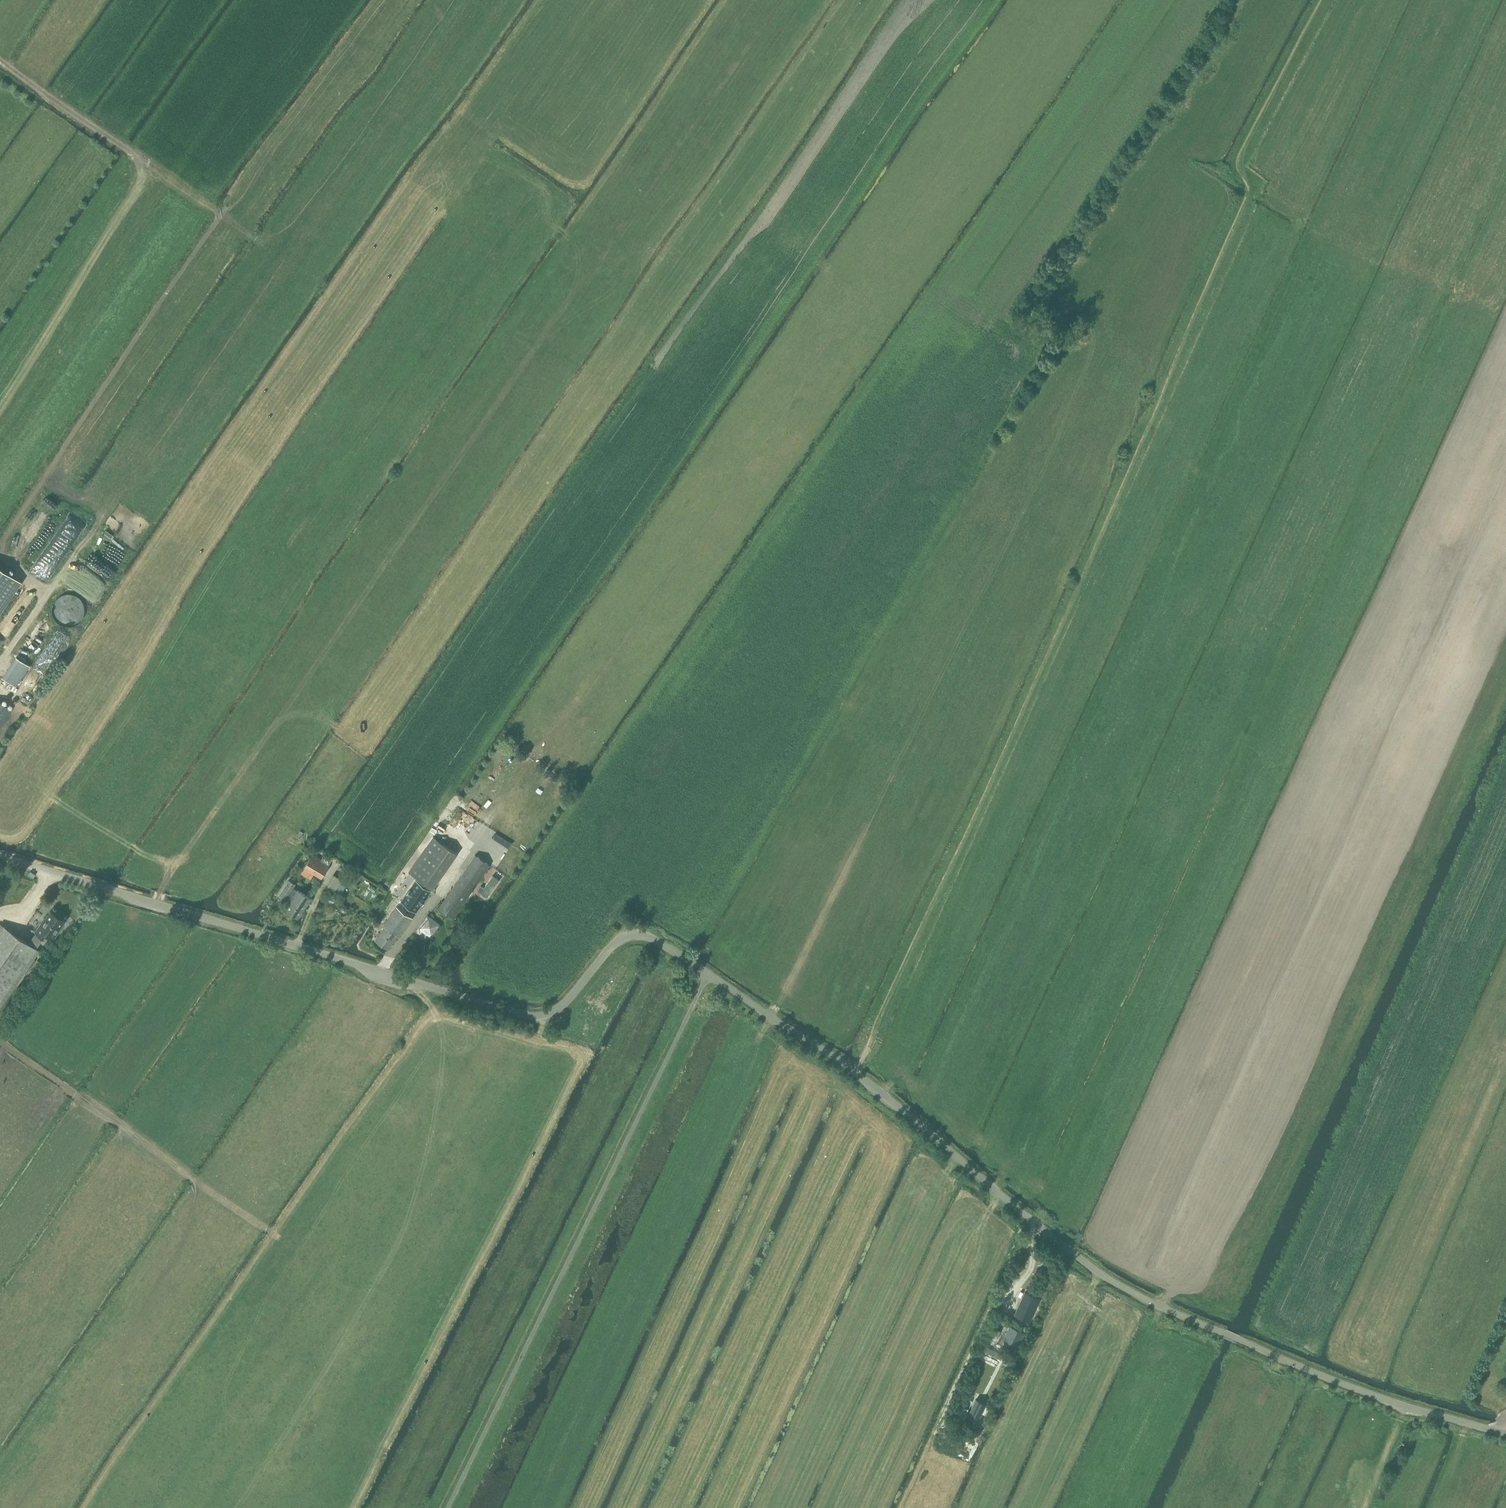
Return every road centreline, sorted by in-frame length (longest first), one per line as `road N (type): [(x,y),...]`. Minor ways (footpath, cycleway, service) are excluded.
road 1 (unclassified): [(0,856),(513,1012),(548,1012),(625,934),(650,936),(854,1070),(1102,1275),(1323,1375),(1505,1434)]

